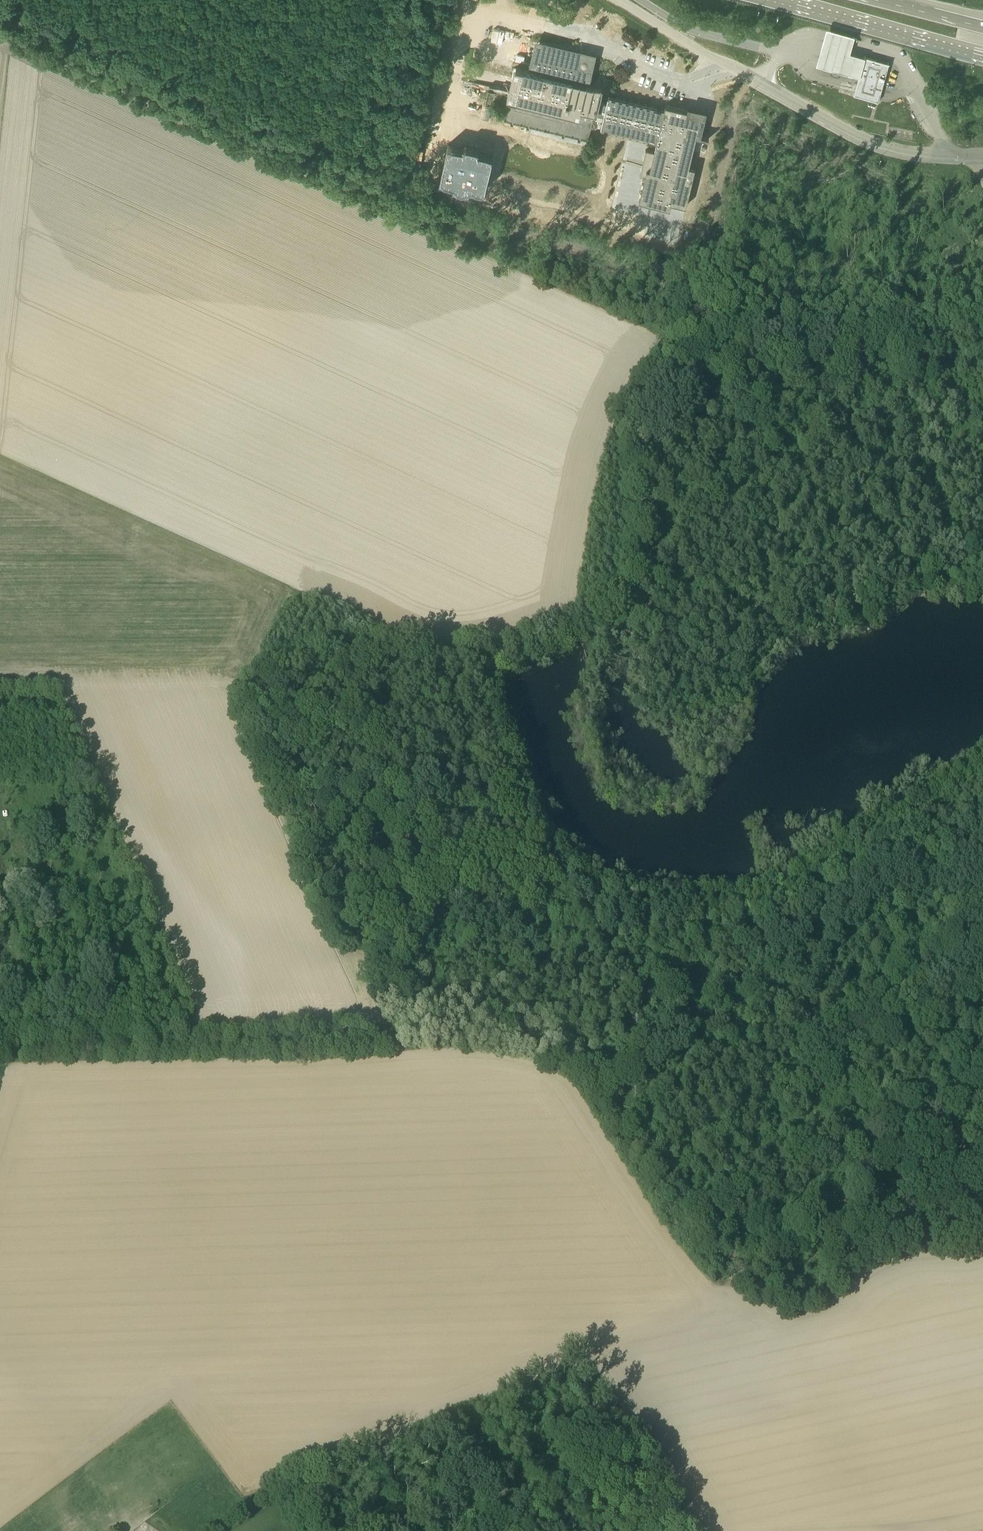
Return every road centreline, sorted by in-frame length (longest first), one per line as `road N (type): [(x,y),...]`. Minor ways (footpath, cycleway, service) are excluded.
road 1 (unclassified): [(975,155),(922,154),(863,137),(619,0)]
road 2 (primary): [(765,0),(982,59)]

